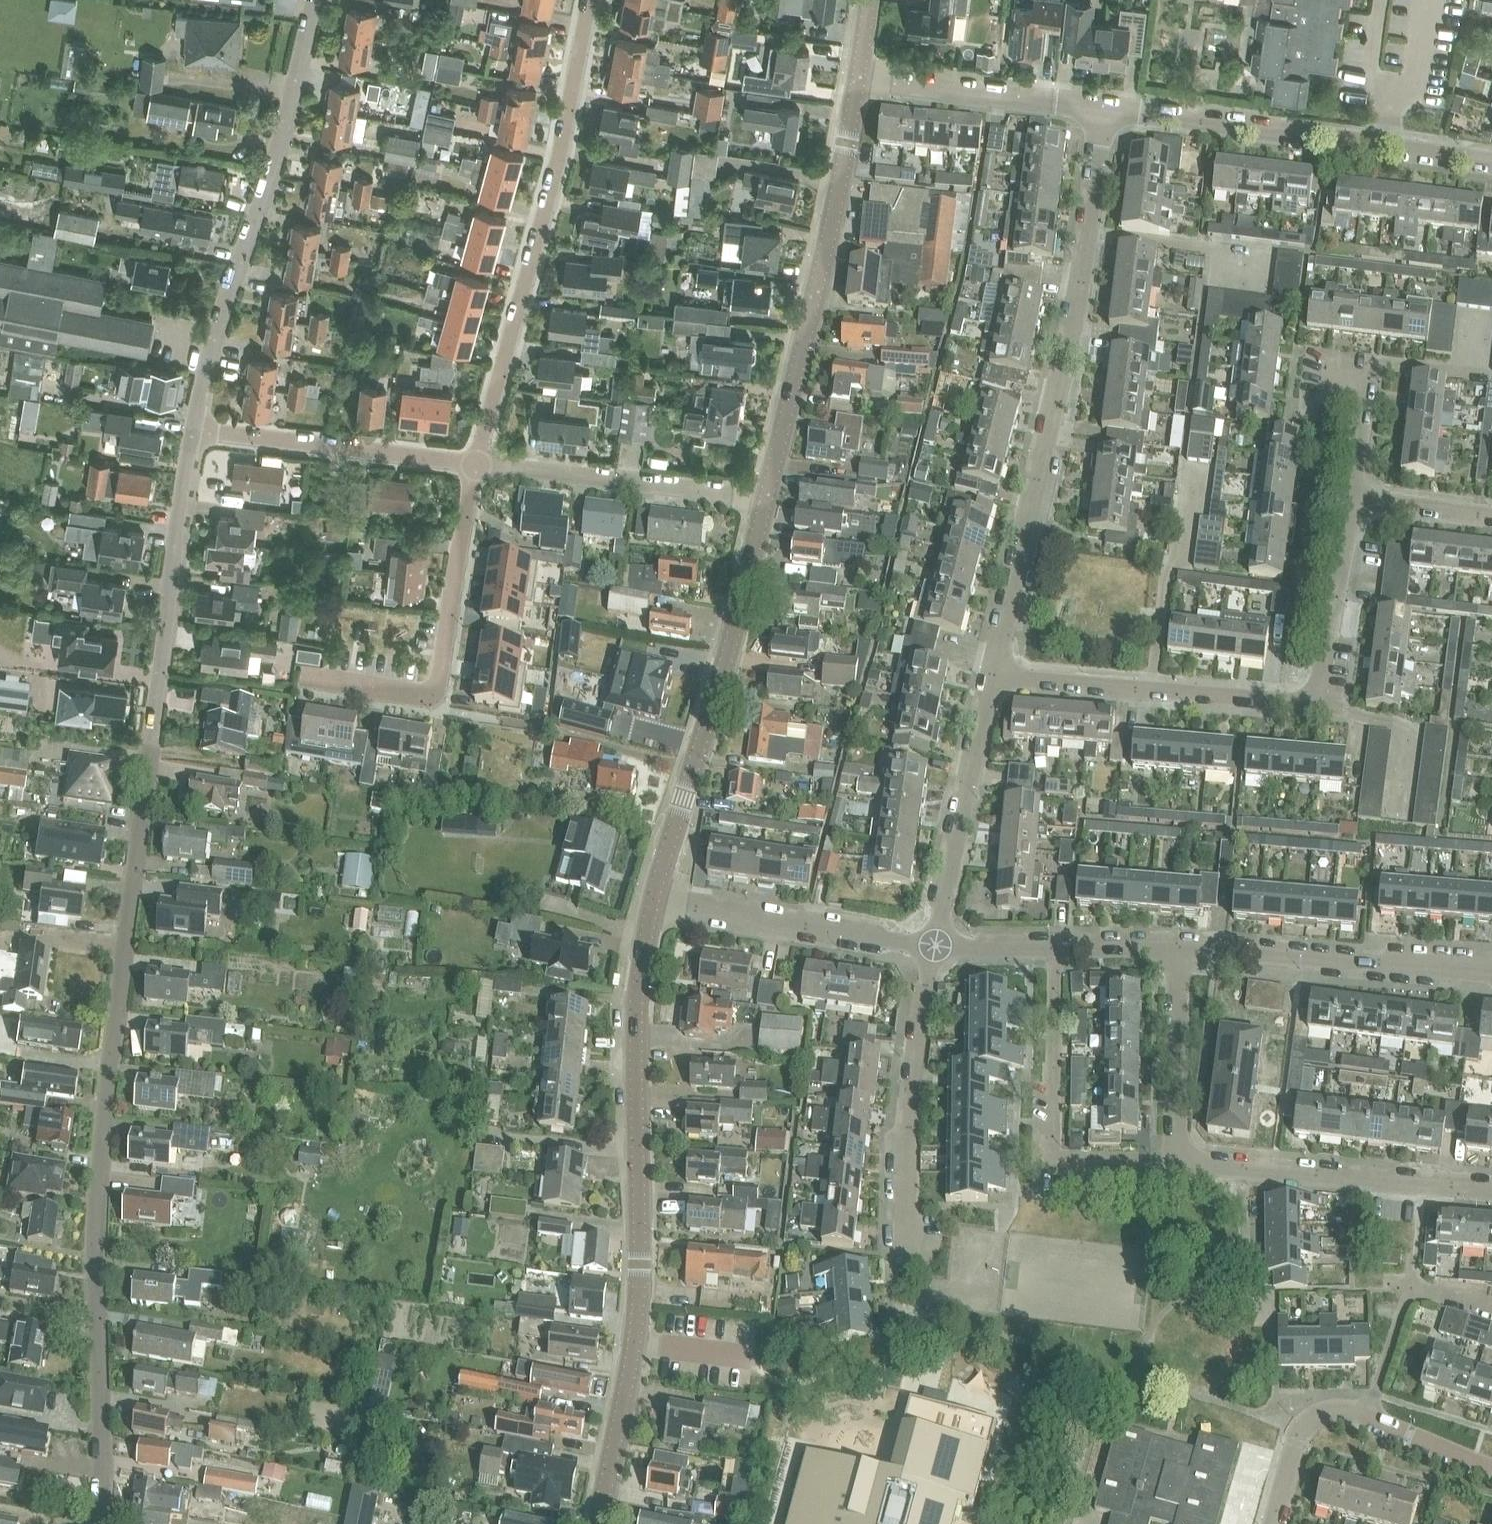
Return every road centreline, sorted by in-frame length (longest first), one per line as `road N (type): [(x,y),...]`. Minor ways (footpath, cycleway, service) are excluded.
road 1 (residential): [(99,1523),(104,1125),(197,432)]
road 2 (tertiary): [(598,1523),(635,1345),(639,1009),(653,901)]
road 3 (residential): [(1001,675),(1078,298),(1100,114)]
road 4 (residential): [(1001,675),(1298,701),(1321,692),(1358,500)]
road 5 (residential): [(479,464),(547,199),(586,0)]
road 6 (residential): [(197,432),(215,345),(283,139),(315,0)]
road 7 (tertiary): [(653,901),(721,684),(768,496)]
road 8 (tertiary): [(768,496),(858,86)]
road 9 (residential): [(1491,162),(1100,114)]
road 10 (residential): [(1176,1167),(1048,1163),(1055,950)]
road 11 (residential): [(1491,1195),(1176,1167)]
road 12 (residential): [(1491,975),(1179,955)]
road 13 (residential): [(904,1247),(933,946)]
road 14 (residential): [(768,496),(479,464)]
road 15 (residential): [(479,464),(197,432)]
road 16 (residential): [(933,946),(653,901)]
road 17 (residential): [(933,946),(1001,675)]
road 18 (residential): [(1100,114),(858,86)]
road 19 (residential): [(433,697),(479,464)]
road 20 (residential): [(1176,1167),(1179,955)]
road 21 (residential): [(1271,1523),(1305,1427),(1326,1412),(1367,1414)]
road 22 (residential): [(1367,1414),(1414,1266)]
road 23 (residential): [(1358,500),(1375,365)]
road 24 (residential): [(1367,1414),(1491,1469)]
road 25 (residential): [(1491,515),(1358,500)]
road 26 (residential): [(433,697),(308,676)]
road 27 (residential): [(1179,955),(1055,950)]
road 28 (residential): [(1055,950),(933,946)]

